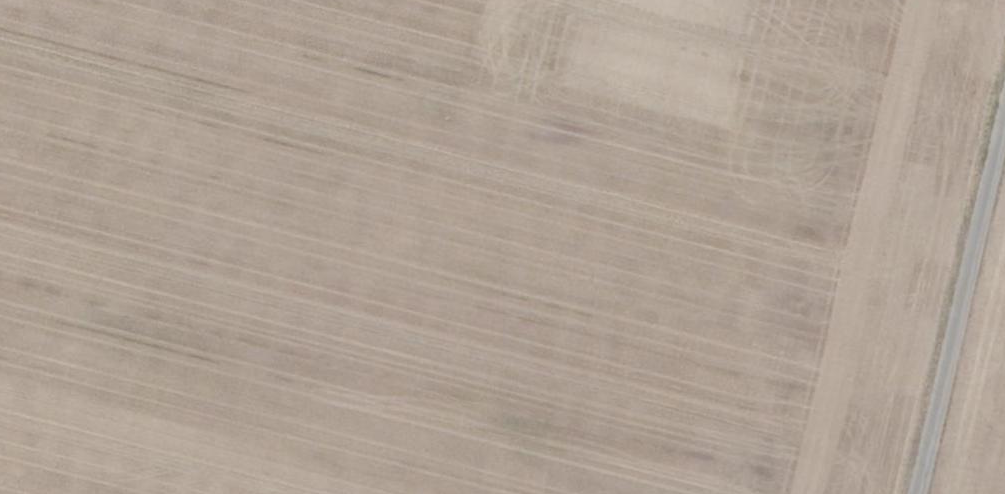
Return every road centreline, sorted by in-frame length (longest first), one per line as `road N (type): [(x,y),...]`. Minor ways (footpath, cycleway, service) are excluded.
road 1 (unclassified): [(1004,130),(919,493)]

